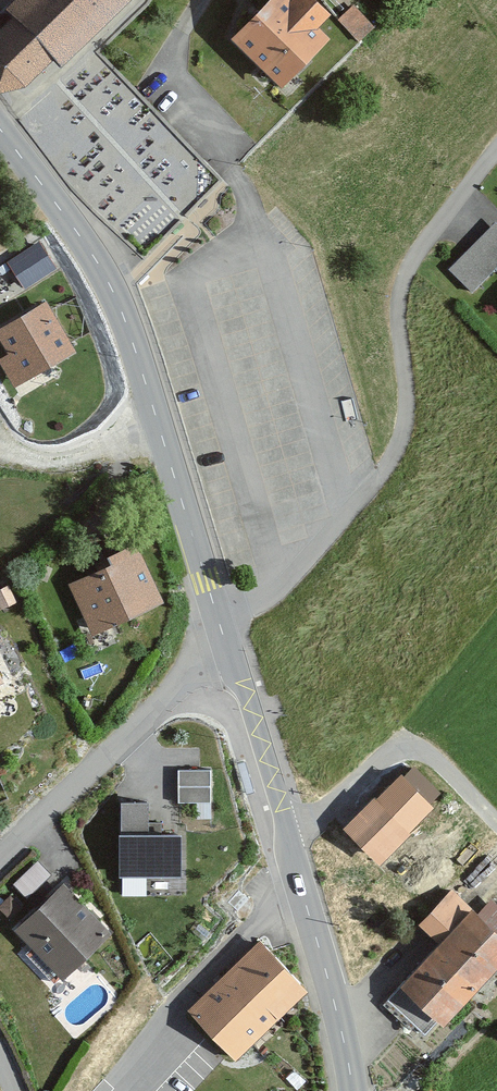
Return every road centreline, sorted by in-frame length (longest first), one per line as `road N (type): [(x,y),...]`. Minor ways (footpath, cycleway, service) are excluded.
road 1 (tertiary): [(347,1090),(336,1024),(219,620)]
road 2 (tertiary): [(153,407),(99,261),(0,130)]
road 3 (residential): [(219,620),(0,839)]
road 4 (tertiary): [(219,620),(153,407)]
road 5 (residential): [(153,407),(0,564)]

